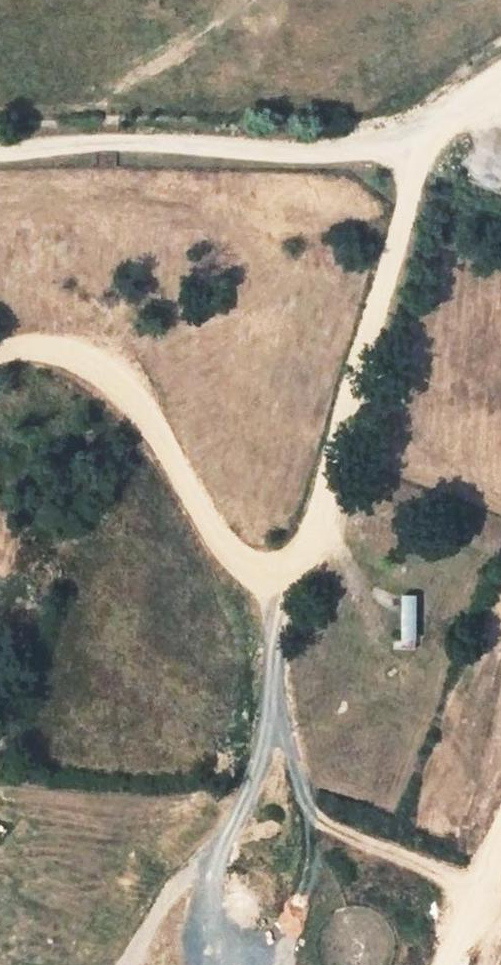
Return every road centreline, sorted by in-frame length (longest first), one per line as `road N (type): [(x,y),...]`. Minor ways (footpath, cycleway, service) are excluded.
road 1 (track): [(214,964),(216,866),(264,743),(275,666),(270,576),(313,530),(419,147)]
road 2 (track): [(0,353),(51,345),(114,367),(229,556),(270,576)]
road 3 (track): [(275,666),(308,811),(500,898)]
road 4 (track): [(216,866),(167,894),(128,964)]

